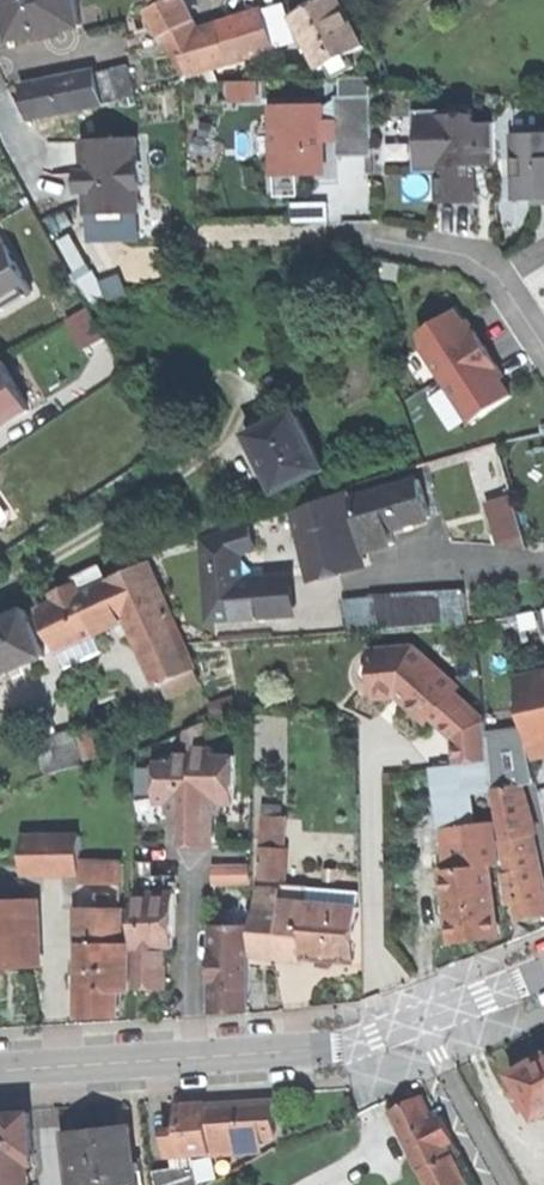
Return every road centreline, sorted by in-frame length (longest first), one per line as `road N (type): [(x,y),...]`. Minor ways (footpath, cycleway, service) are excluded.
road 1 (tertiary): [(336,1043),(0,1067)]
road 2 (tertiary): [(336,1043),(430,1023),(543,974)]
road 3 (residential): [(373,246),(466,262),(500,284),(543,353)]

